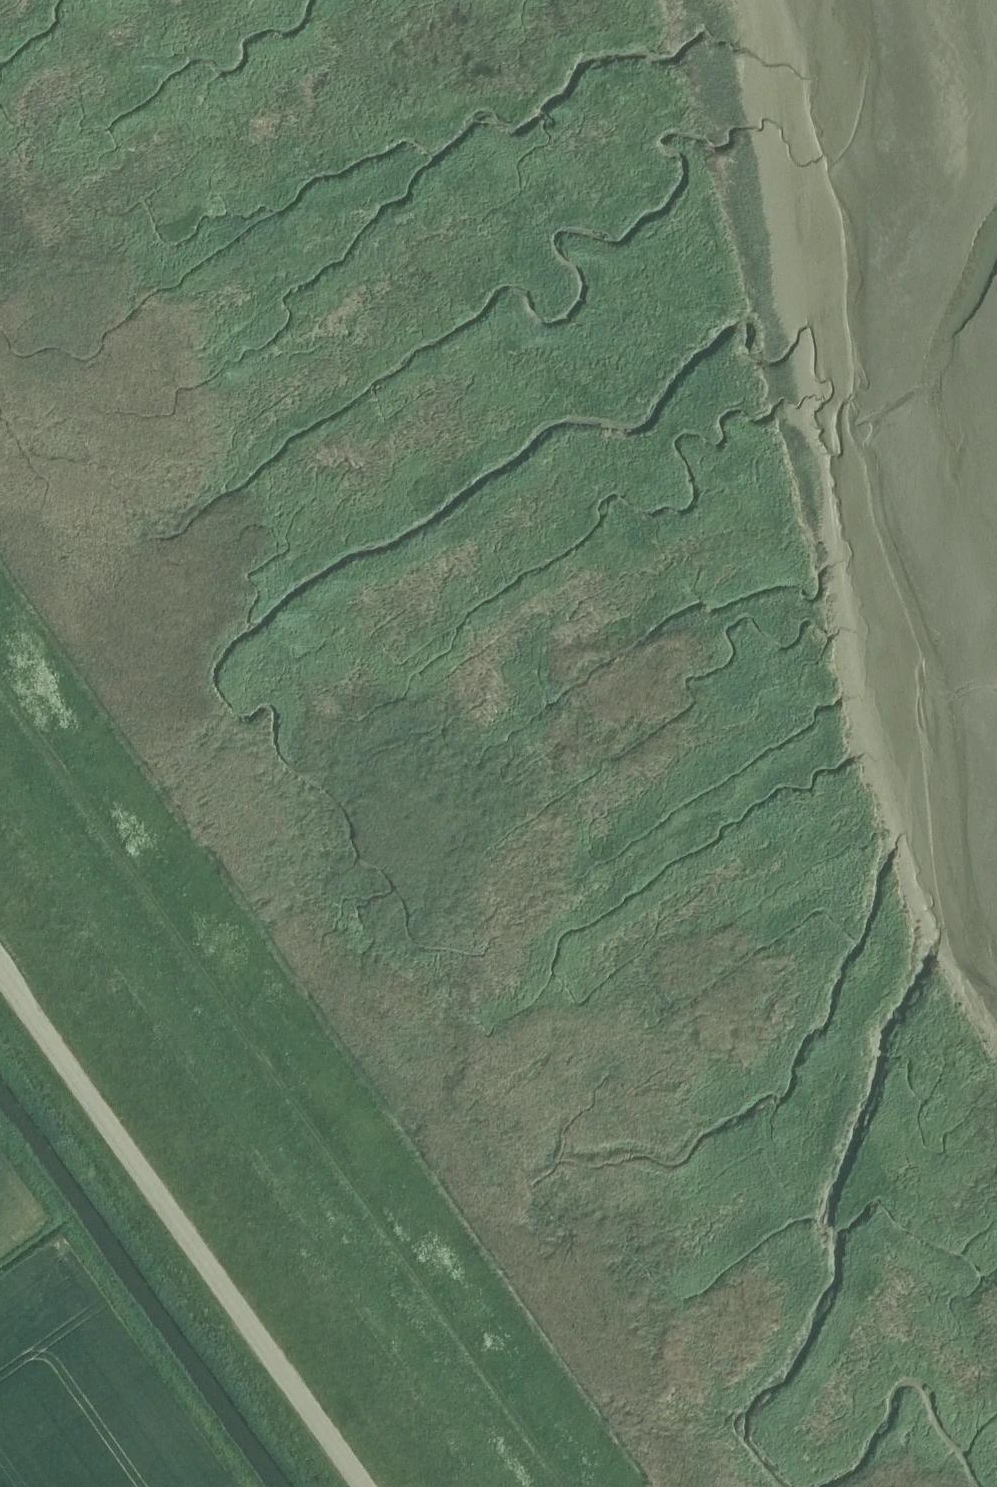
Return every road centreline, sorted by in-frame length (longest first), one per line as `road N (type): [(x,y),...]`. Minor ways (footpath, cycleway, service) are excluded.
road 1 (track): [(540,1486),(0,737)]
road 2 (unclassified): [(366,1486),(0,966)]

